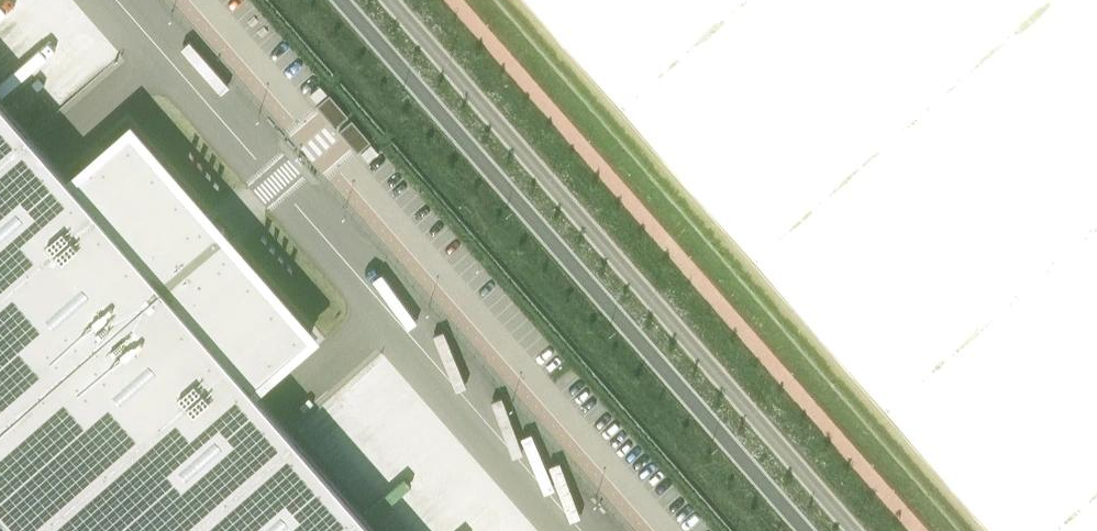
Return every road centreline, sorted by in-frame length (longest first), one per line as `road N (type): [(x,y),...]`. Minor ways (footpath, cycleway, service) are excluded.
road 1 (tertiary): [(342,0),(806,530)]
road 2 (tertiary): [(854,530),(393,0)]

